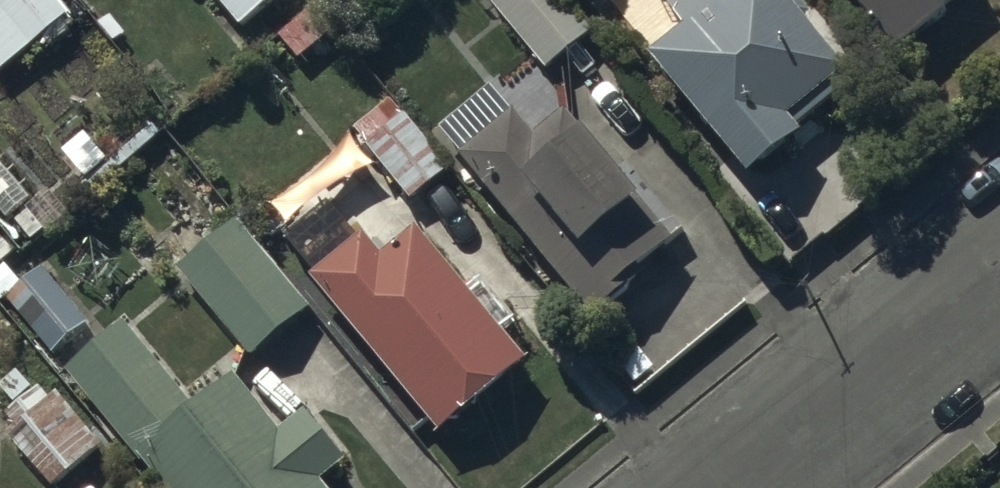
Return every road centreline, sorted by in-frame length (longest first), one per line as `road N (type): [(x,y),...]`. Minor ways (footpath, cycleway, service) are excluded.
road 1 (residential): [(736,487),(999,271)]

